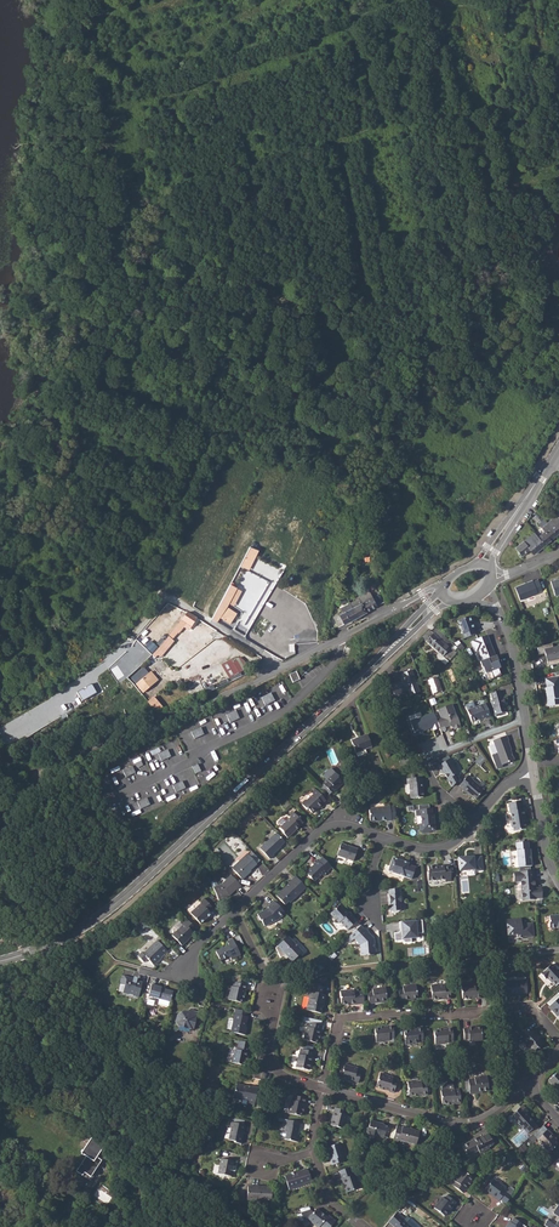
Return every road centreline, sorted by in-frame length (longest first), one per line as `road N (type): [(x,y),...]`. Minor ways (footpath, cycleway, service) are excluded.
road 1 (tertiary): [(411,628),(117,903),(68,936),(0,961)]
road 2 (unclassified): [(336,639),(59,757),(27,777),(0,838)]
road 3 (residential): [(558,1038),(530,1008),(340,1021),(323,1088)]
road 4 (residential): [(116,795),(280,713),(333,664),(336,639)]
road 5 (residential): [(526,1085),(478,1121),(449,1122),(323,1088)]
road 6 (residential): [(381,836),(350,825),(320,830),(235,914)]
road 7 (residential): [(558,949),(385,969)]
road 8 (track): [(382,117),(355,24),(411,0)]
road 9 (residential): [(381,836),(368,880),(385,969)]
road 10 (unclassified): [(444,586),(336,639)]

